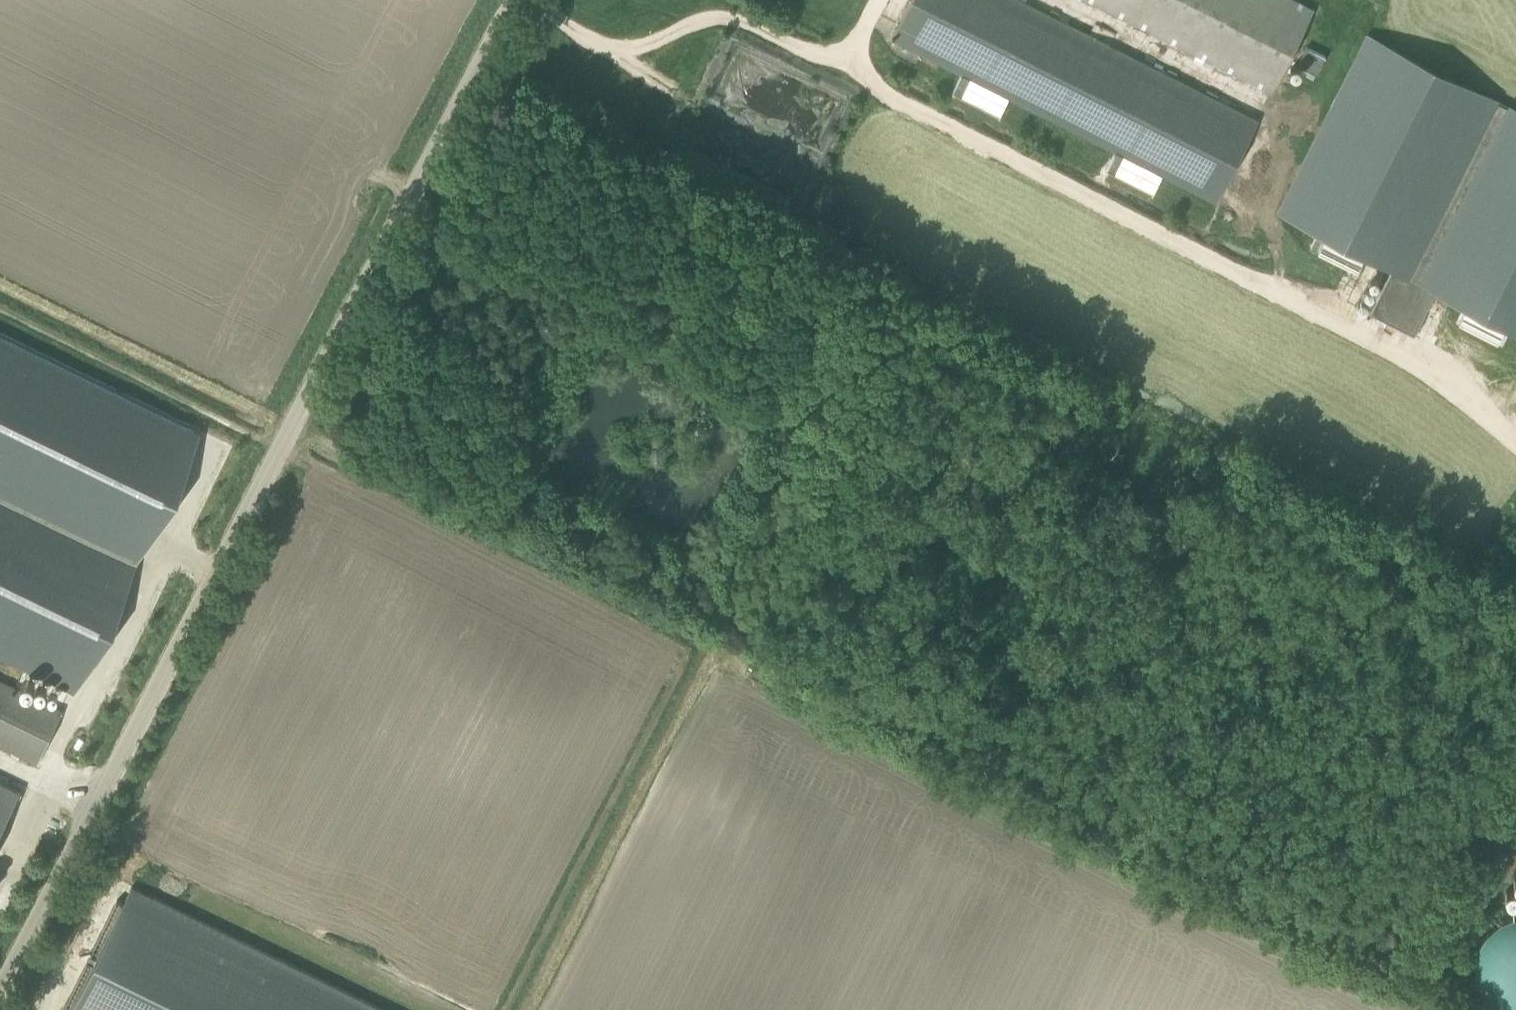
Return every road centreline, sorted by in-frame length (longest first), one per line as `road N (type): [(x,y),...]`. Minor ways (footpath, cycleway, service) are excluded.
road 1 (unclassified): [(0,992),(471,75),(521,0)]

